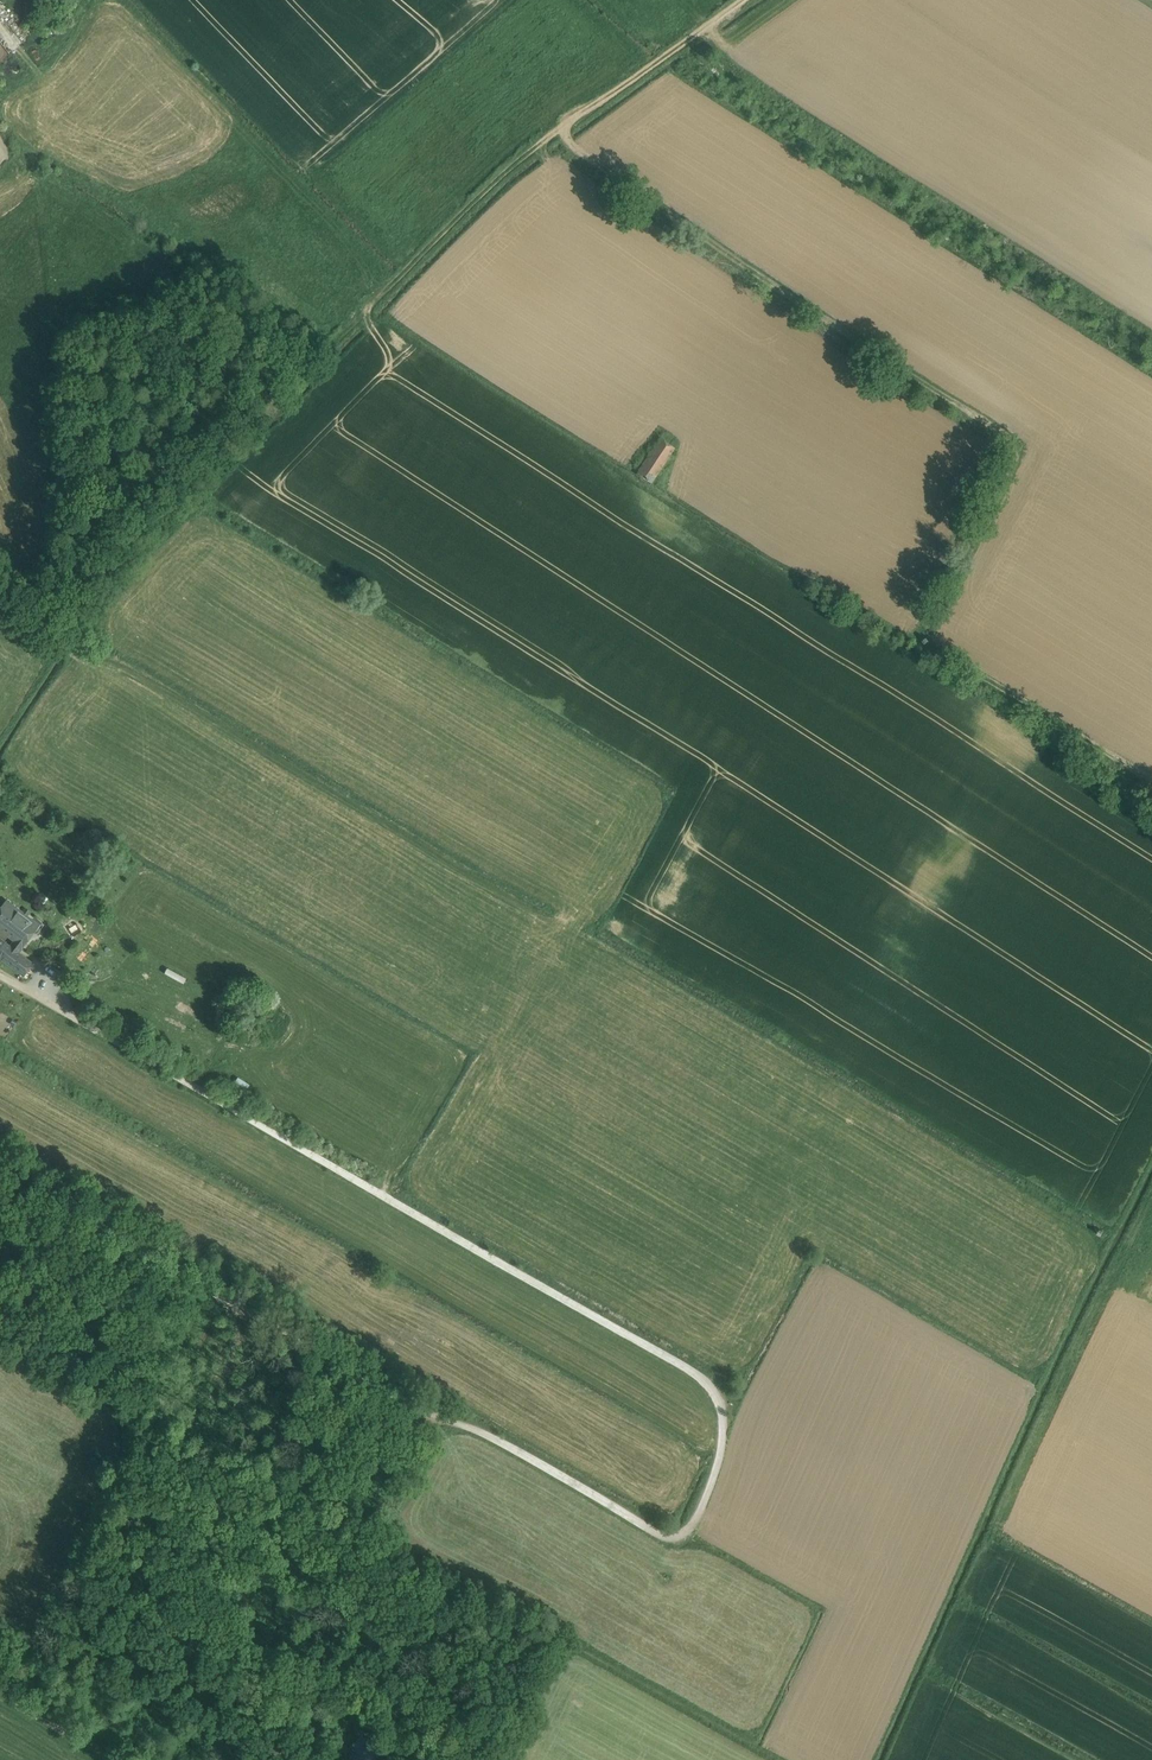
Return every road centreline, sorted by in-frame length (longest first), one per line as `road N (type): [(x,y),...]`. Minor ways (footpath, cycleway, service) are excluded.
road 1 (track): [(743,0),(505,175),(127,555),(13,591)]
road 2 (track): [(563,130),(580,154),(1016,440),(1017,460),(926,651)]
road 3 (track): [(298,1759),(0,1629)]

